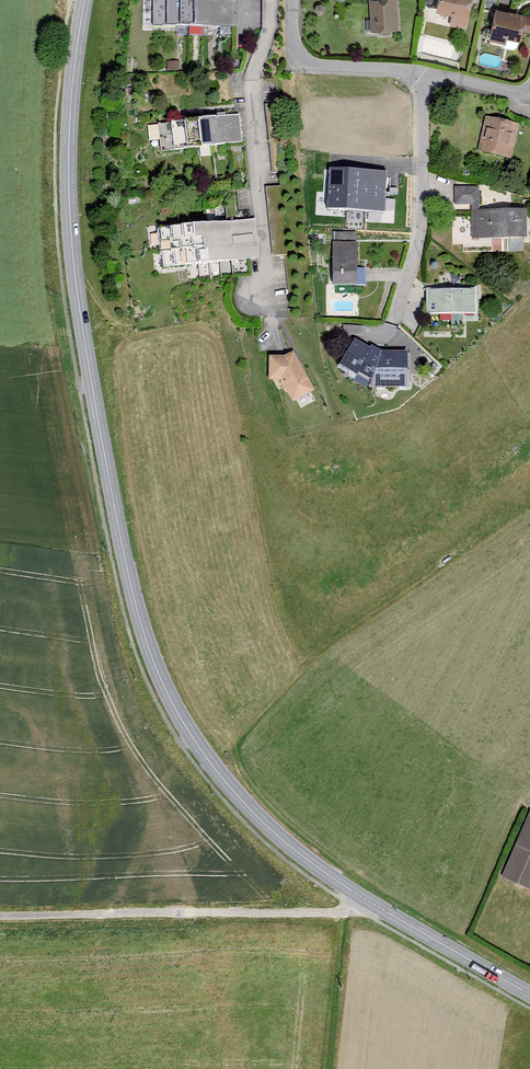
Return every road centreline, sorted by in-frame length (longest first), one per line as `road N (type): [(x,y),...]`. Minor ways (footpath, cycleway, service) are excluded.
road 1 (secondary): [(85,0),(69,122),(76,280),(125,559),(167,695),(230,790),(299,854),(529,995)]
road 2 (track): [(0,921),(346,918),(383,910)]
road 3 (residential): [(265,264),(251,78),(271,0)]
road 4 (residential): [(421,74),(417,238),(394,324)]
road 5 (residential): [(293,0),(297,58),(421,74)]

